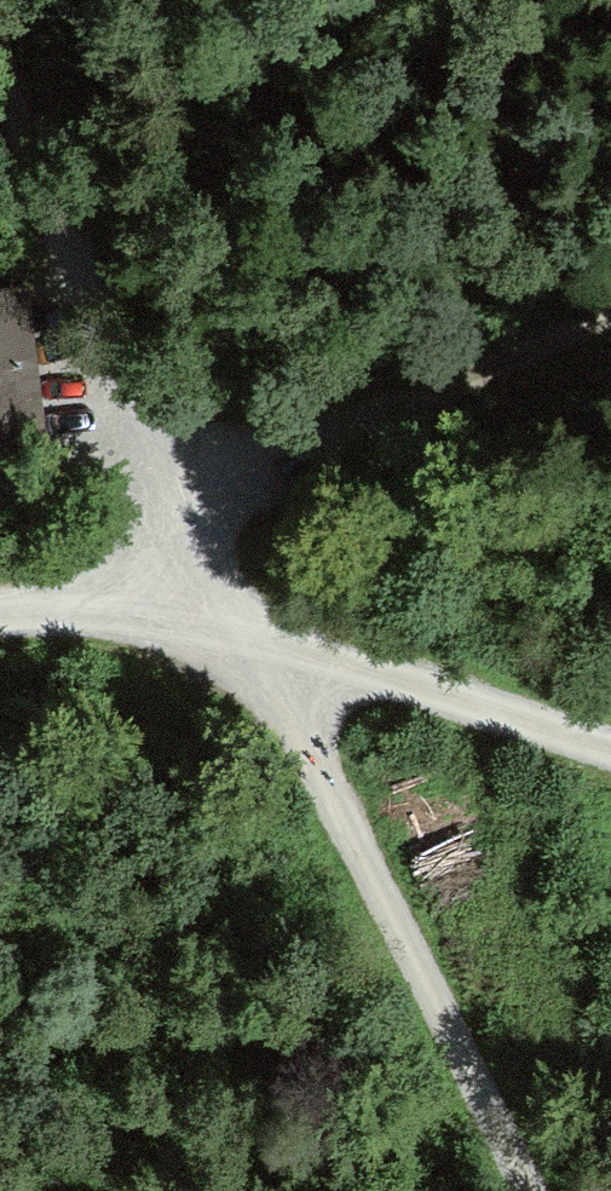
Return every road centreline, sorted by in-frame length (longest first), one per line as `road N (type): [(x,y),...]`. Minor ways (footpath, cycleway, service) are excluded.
road 1 (track): [(231,617),(320,762),(530,1190)]
road 2 (track): [(610,746),(360,672),(231,617),(120,607),(0,611)]
road 3 (track): [(231,617),(0,89)]
road 4 (track): [(178,497),(610,302)]

